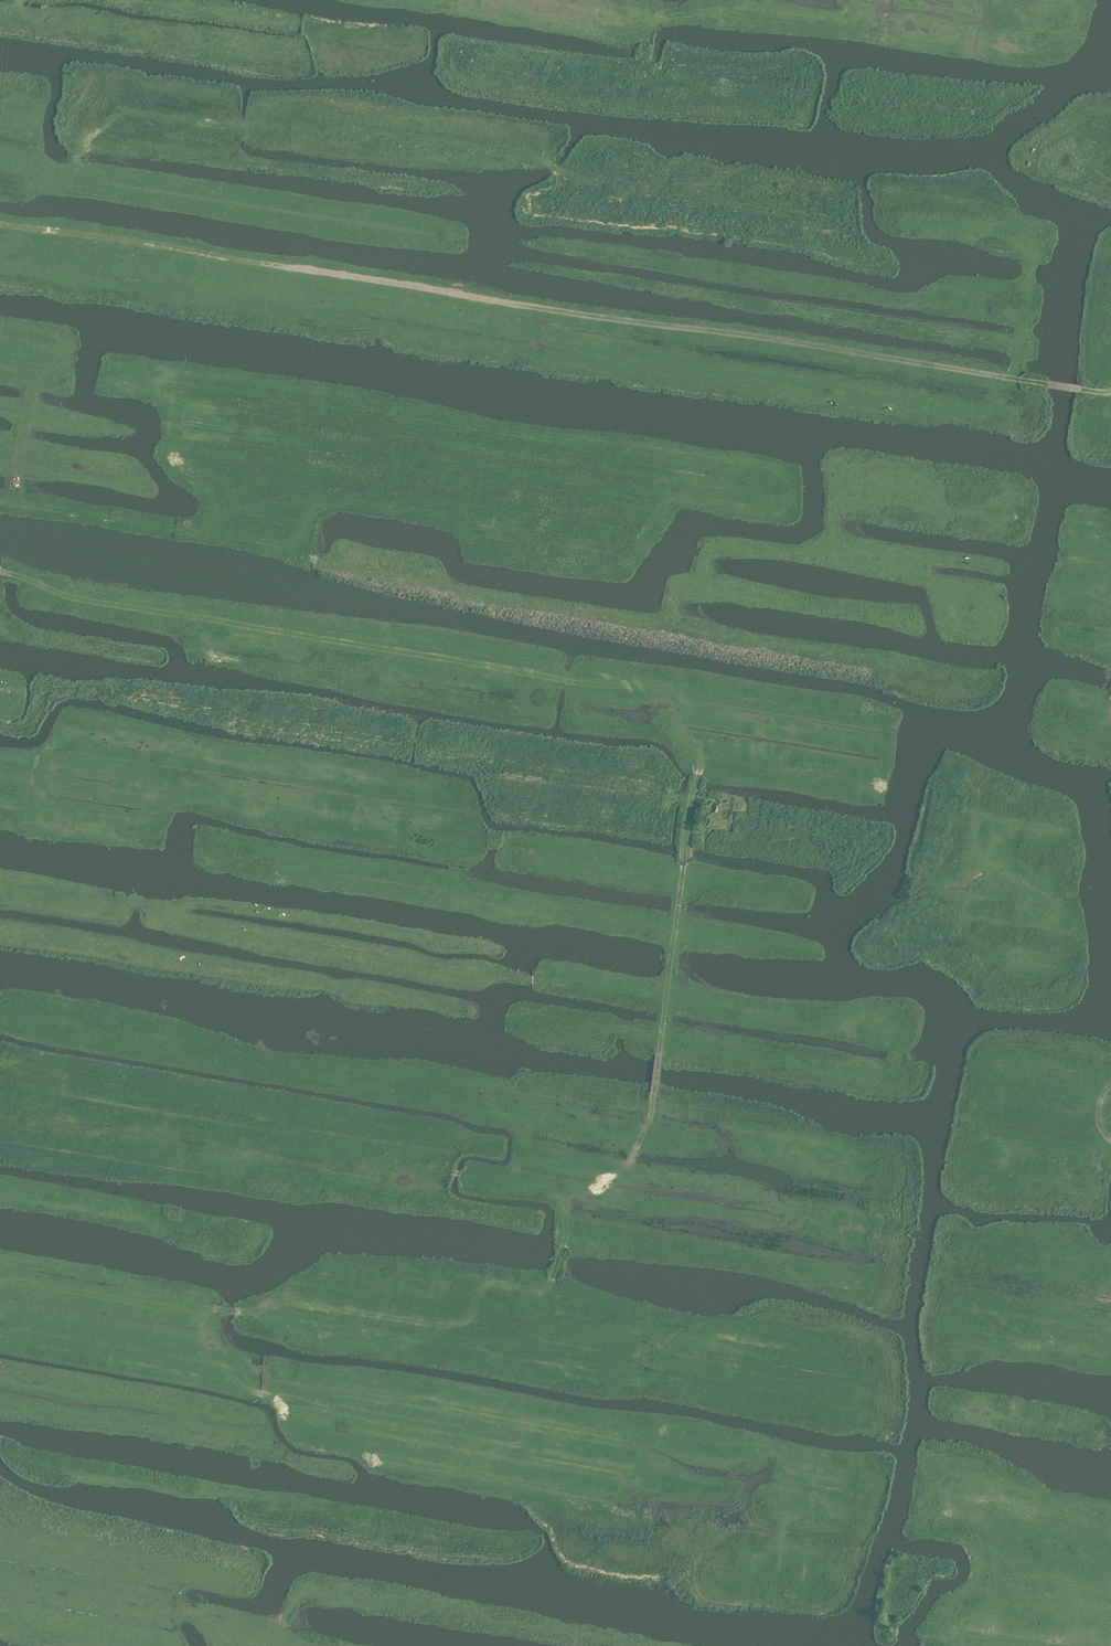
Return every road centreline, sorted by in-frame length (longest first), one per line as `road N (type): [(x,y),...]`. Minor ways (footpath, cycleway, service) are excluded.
road 1 (track): [(546,1289),(568,1201),(630,1163),(654,1092),(699,770),(699,755),(676,725),(675,696),(98,604),(0,569)]
road 2 (track): [(1110,389),(0,223)]

